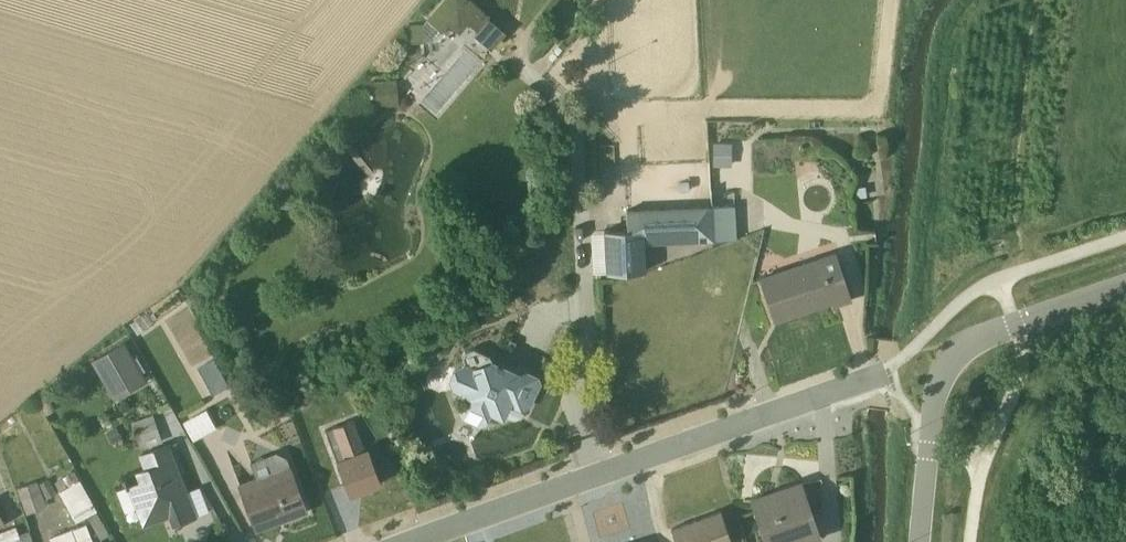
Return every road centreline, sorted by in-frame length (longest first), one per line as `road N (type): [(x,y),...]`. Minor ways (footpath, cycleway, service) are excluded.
road 1 (residential): [(414,541),(888,370)]
road 2 (unclassified): [(946,365),(976,341),(1125,288)]
road 3 (unclassified): [(946,365),(919,541)]

